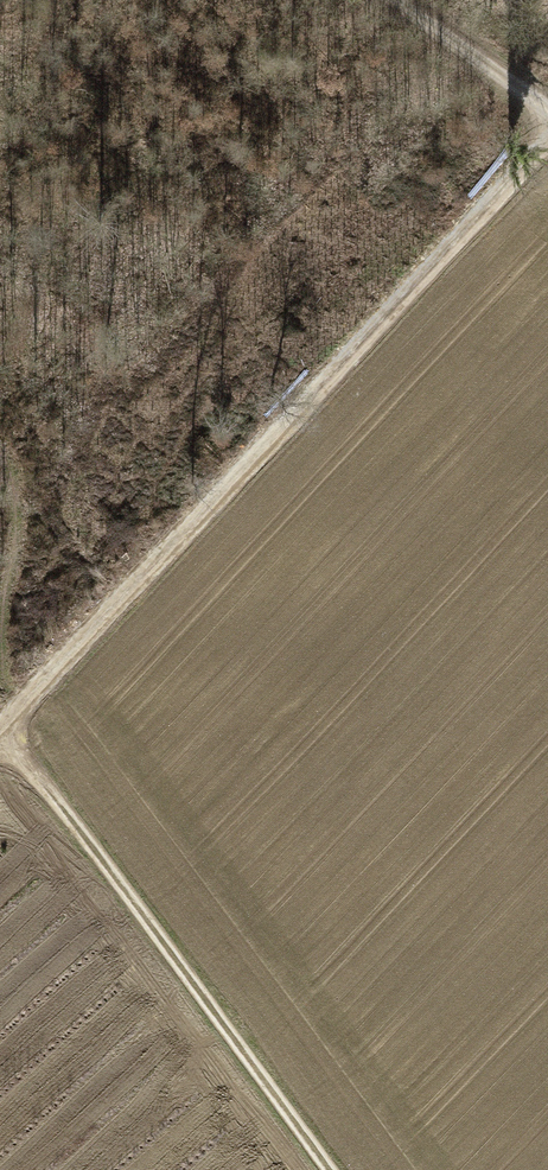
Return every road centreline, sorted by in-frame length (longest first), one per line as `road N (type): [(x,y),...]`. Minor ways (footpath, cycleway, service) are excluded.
road 1 (track): [(0,729),(547,142)]
road 2 (track): [(324,1169),(4,725)]
road 3 (track): [(547,110),(402,0)]

